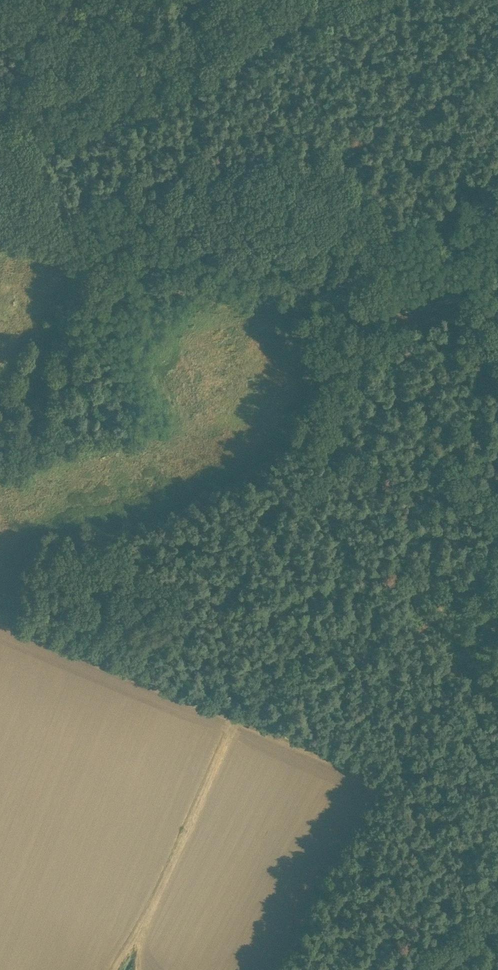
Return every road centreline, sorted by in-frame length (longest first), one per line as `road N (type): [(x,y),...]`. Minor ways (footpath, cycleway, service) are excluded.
road 1 (track): [(0,614),(388,786),(497,854)]
road 2 (track): [(0,225),(108,275),(296,308),(395,313),(449,298),(497,302)]

